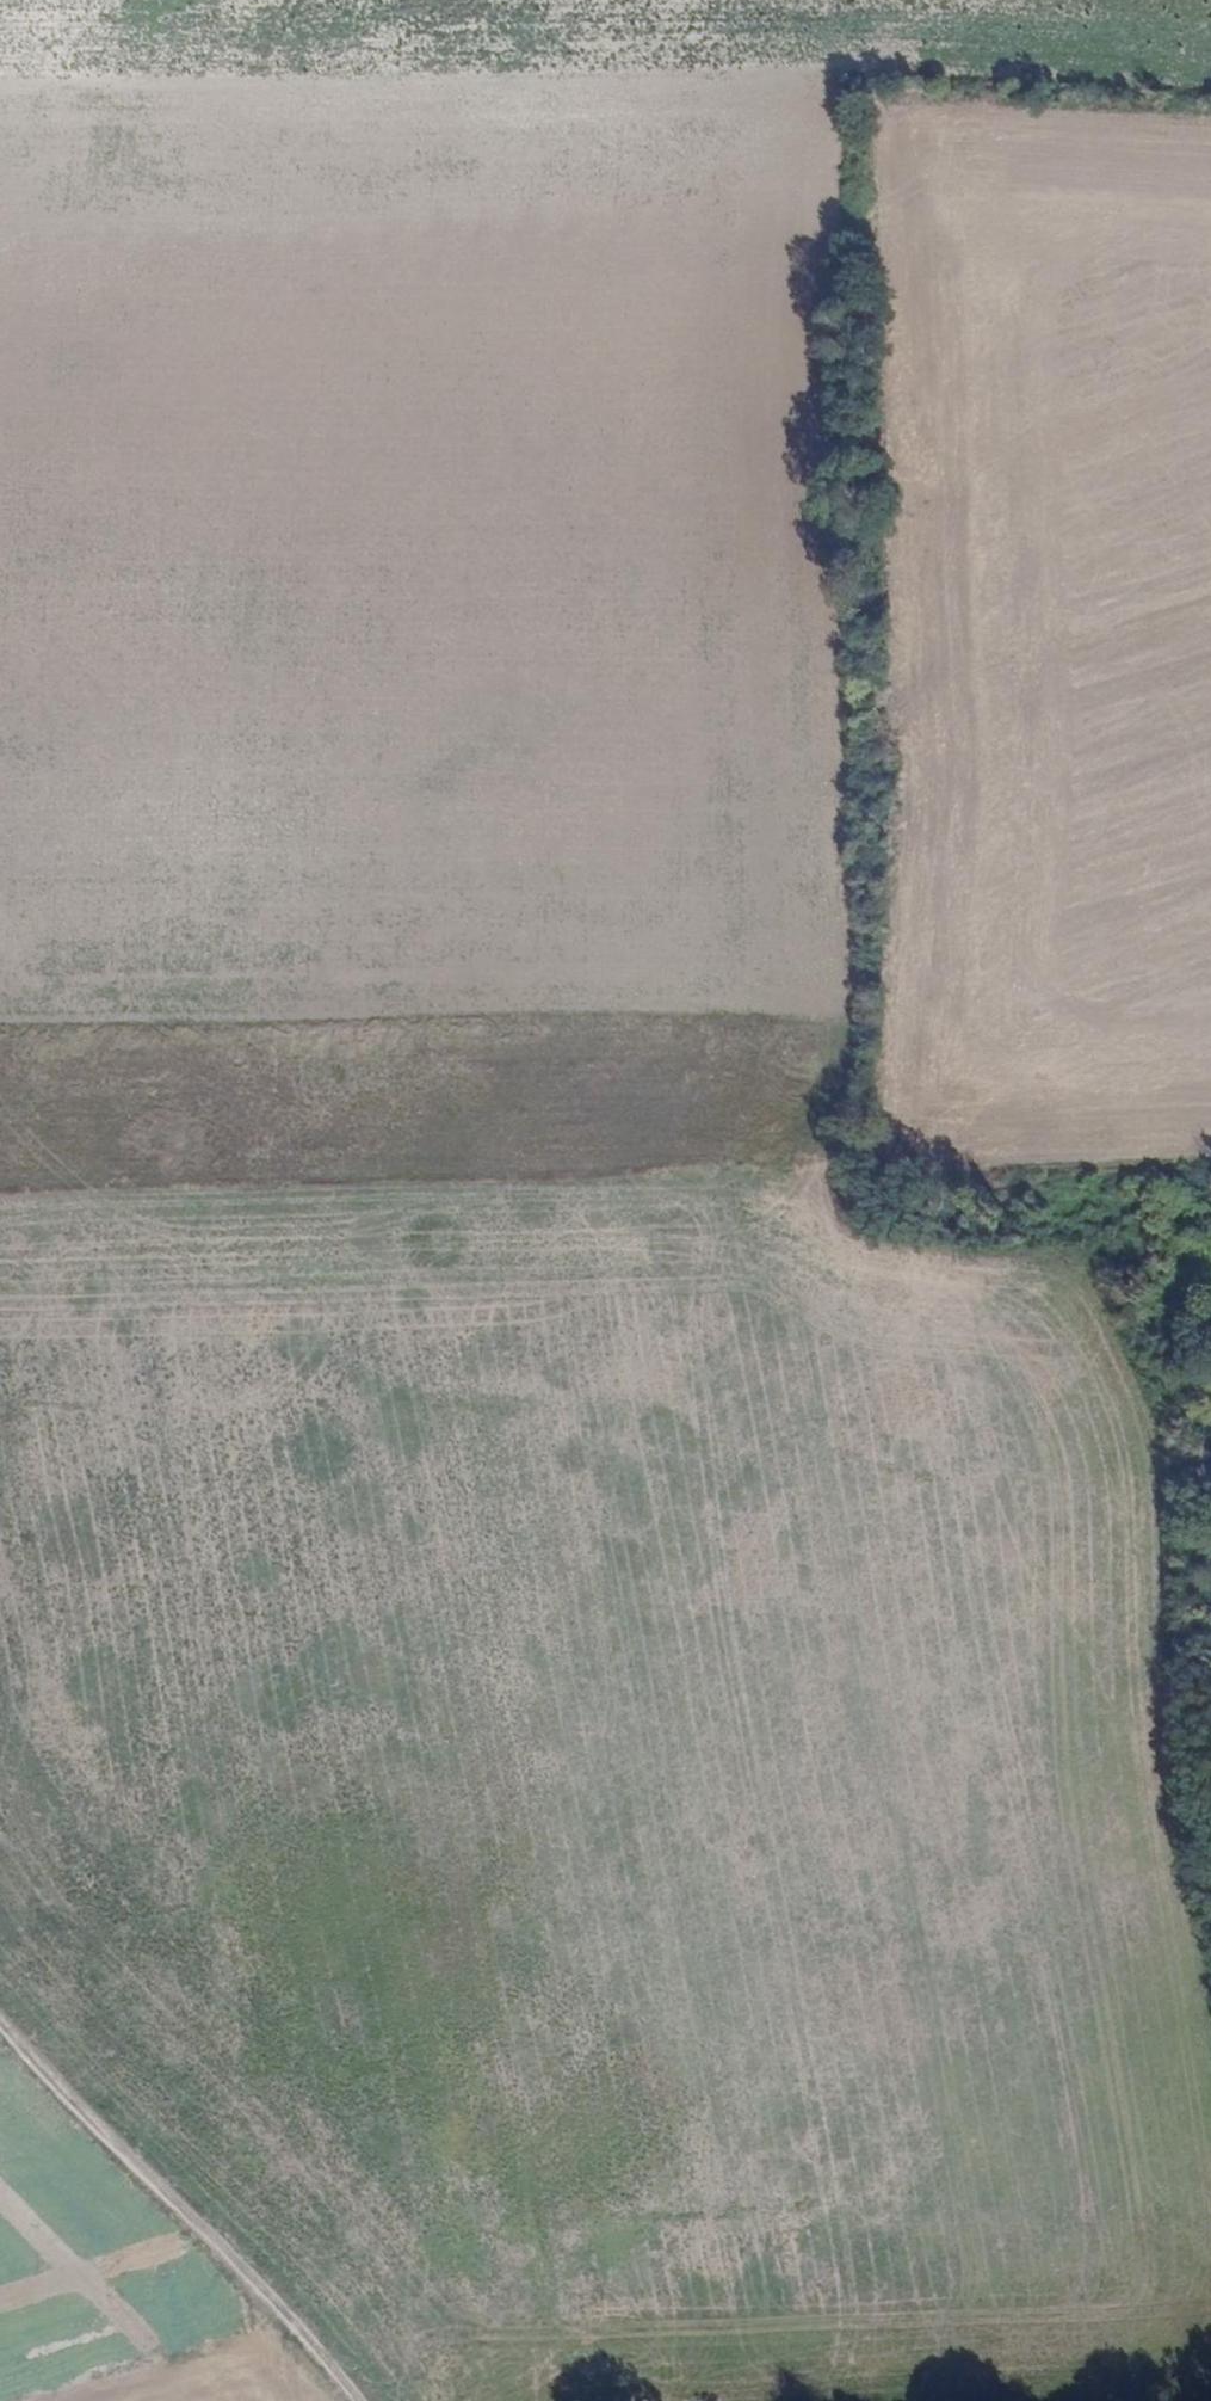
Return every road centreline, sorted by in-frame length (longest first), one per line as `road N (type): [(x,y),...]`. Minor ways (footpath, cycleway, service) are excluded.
road 1 (track): [(0,2001),(361,2400)]

